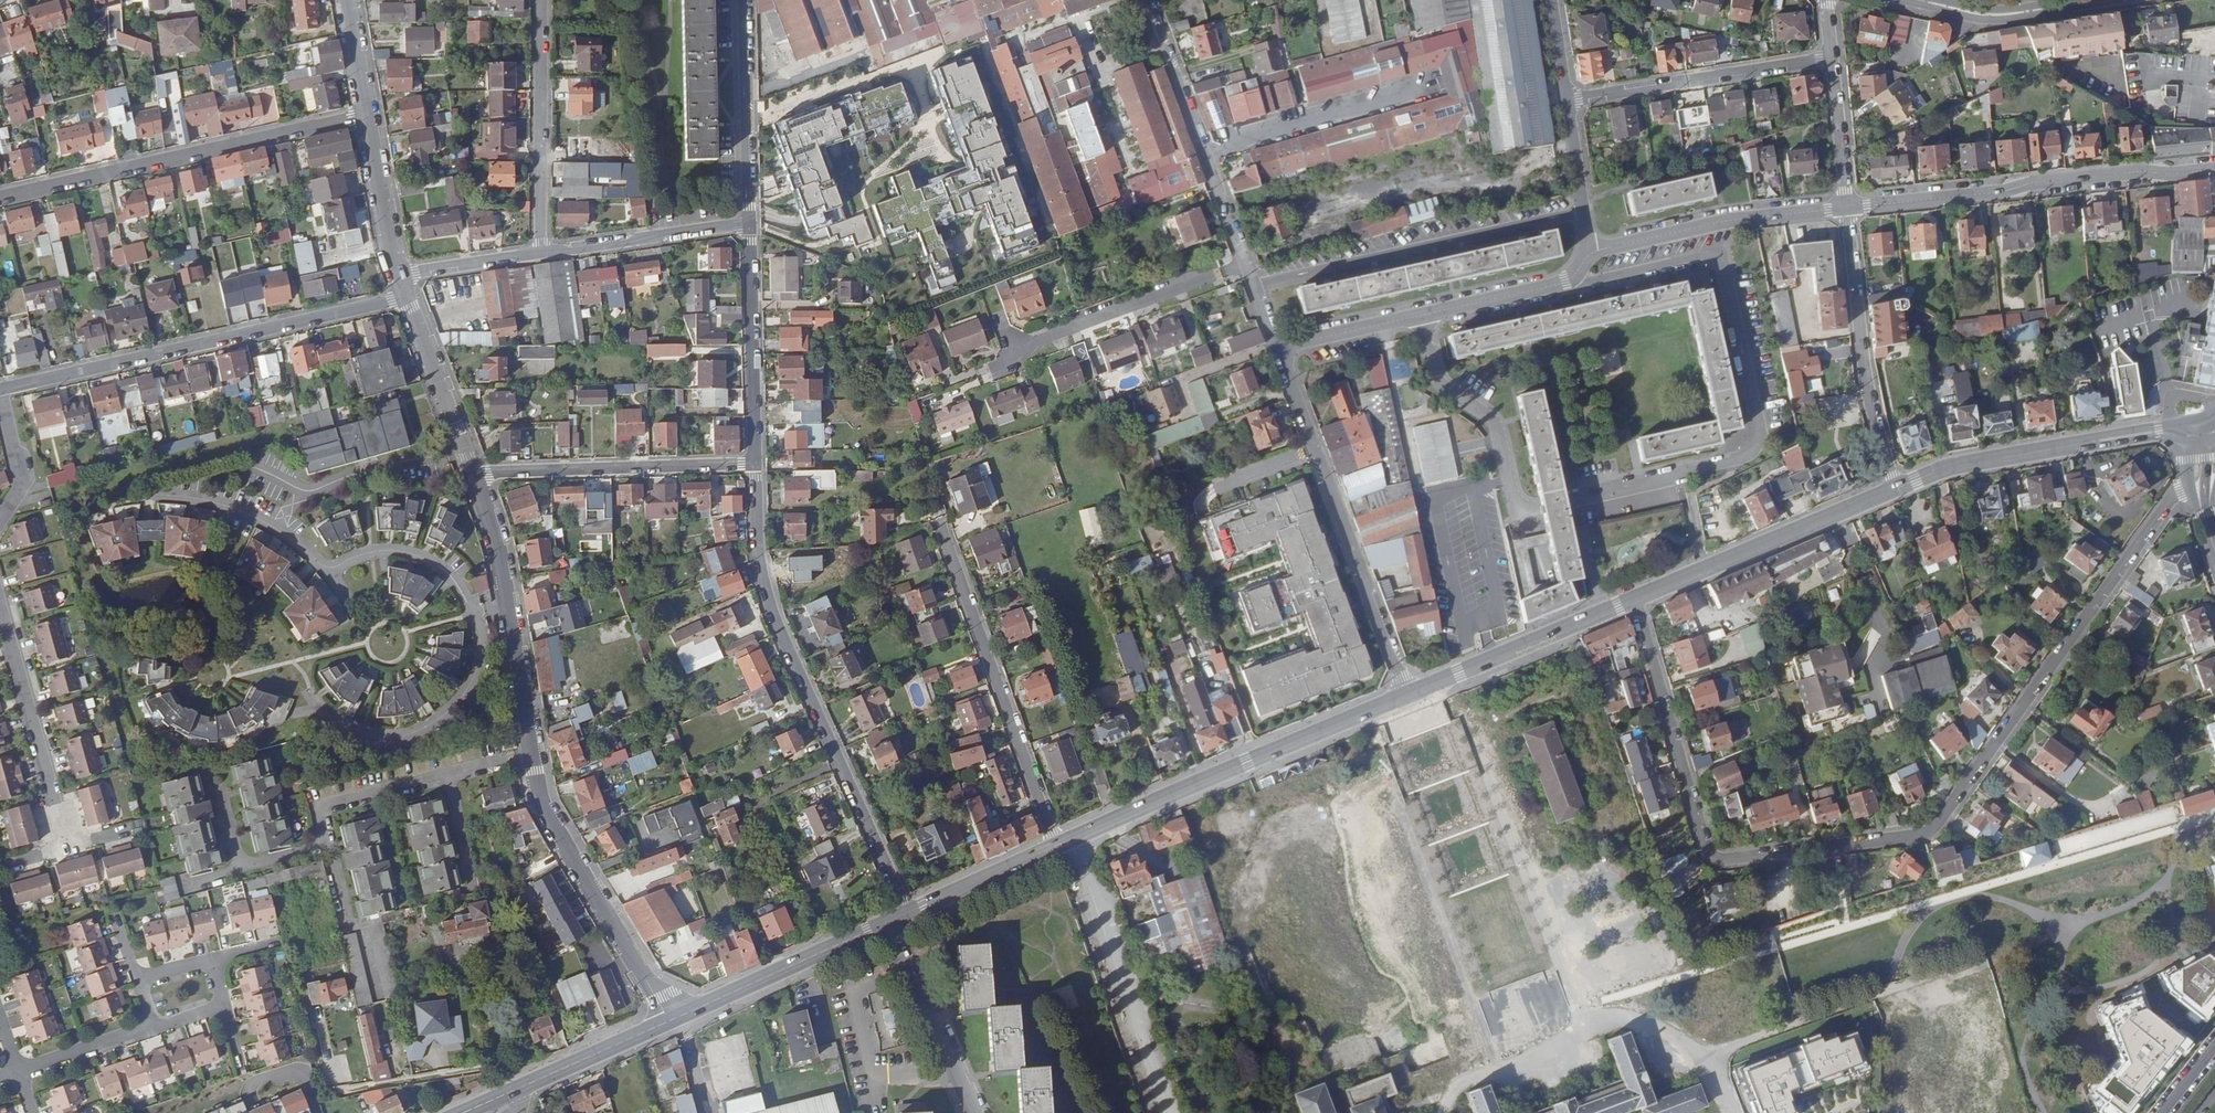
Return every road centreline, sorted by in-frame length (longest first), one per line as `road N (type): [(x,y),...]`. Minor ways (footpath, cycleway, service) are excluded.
road 1 (residential): [(2190,491),(2143,534),(1935,828),(1912,836),(1710,855),(1637,598)]
road 2 (unclassified): [(908,913),(770,602),(758,550),(755,463)]
road 3 (unclassified): [(670,1021),(538,790),(508,605)]
road 4 (unclassified): [(406,298),(1,390)]
road 5 (secondary): [(1057,846),(1408,696)]
road 6 (residential): [(133,498),(245,519),(326,568),(373,551),(416,558),(442,573),(466,613)]
road 7 (unclassified): [(0,195),(367,115)]
road 8 (residential): [(1278,348),(1408,696)]
road 9 (residential): [(2214,169),(1846,207)]
road 10 (residential): [(1589,250),(1578,277),(1566,282),(1278,348)]
road 11 (residential): [(1255,285),(1585,214)]
road 12 (residential): [(941,532),(1057,846)]
road 13 (residential): [(1896,488),(1865,393),(1846,207)]
road 14 (unknown): [(1159,1112),(1072,839)]
road 15 (unclassified): [(755,463),(473,474)]
road 16 (secondary): [(1637,598),(1896,488)]
road 17 (residential): [(1148,0),(1247,263)]
road 18 (residential): [(293,713),(316,708),(366,735),(431,722),(471,675),(466,613)]
road 19 (residential): [(1568,100),(1832,58)]
road 20 (residential): [(1846,207),(1728,219),(1589,250)]
road 21 (unclassified): [(69,849),(0,600)]
road 22 (residential): [(542,0),(542,252)]
road 23 (secondary): [(1408,696),(1637,598)]
road 24 (residential): [(1247,263),(1014,350)]
road 25 (unclassified): [(755,463),(750,223)]
road 26 (secondary): [(1896,488),(1948,467),(2129,437)]
road 27 (secondary): [(670,1021),(887,922)]
road 28 (unclassified): [(744,0),(750,223)]
road 29 (unclassified): [(750,223),(542,252)]
road 30 (residential): [(887,922),(974,1112)]
road 31 (unclassified): [(473,474),(406,298)]
road 32 (residential): [(1916,0),(2004,15),(2100,0)]
road 33 (secondary): [(505,1095),(670,1021)]
road 34 (unclassified): [(398,276),(367,115)]
road 35 (secondary): [(908,913),(1057,846)]
road 36 (residential): [(1846,207),(1832,58)]
road 37 (unclassified): [(0,526),(26,483),(1,390)]
road 38 (unclassified): [(542,252),(398,276)]
road 39 (residential): [(153,1028),(19,1071)]
road 40 (unclassified): [(508,605),(473,474)]

